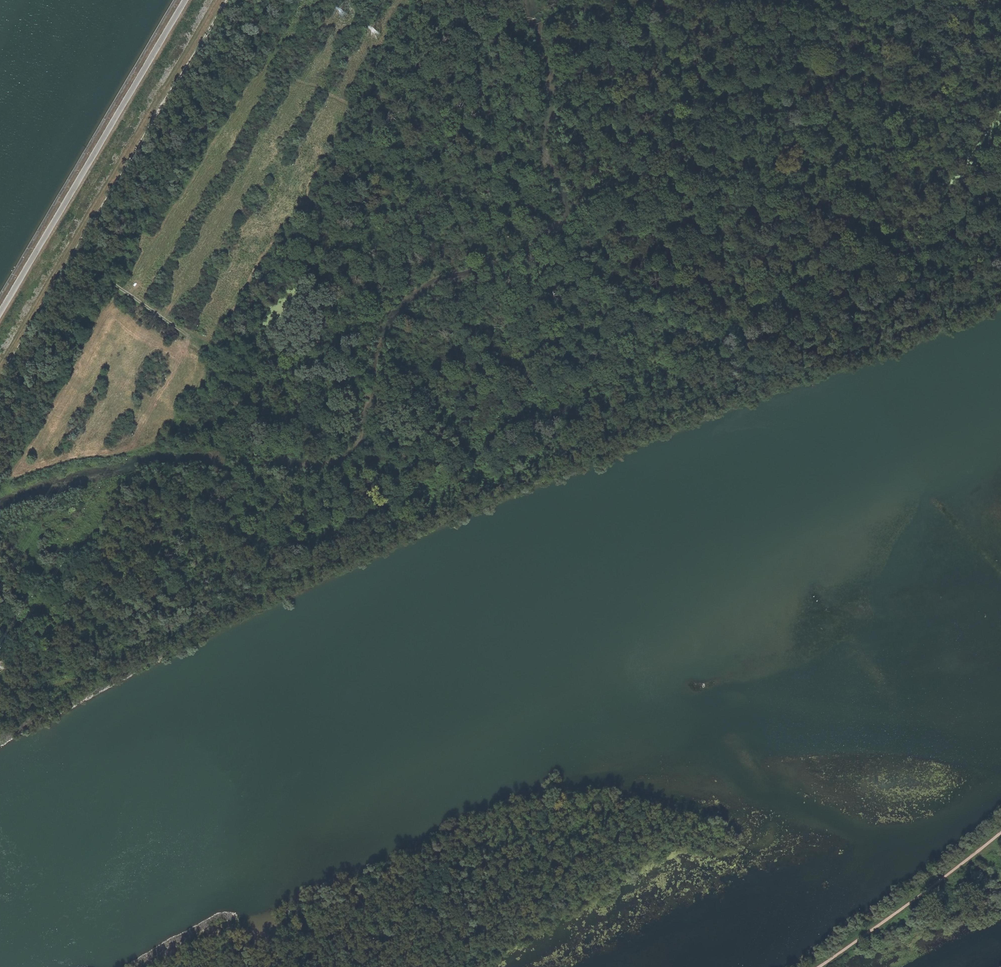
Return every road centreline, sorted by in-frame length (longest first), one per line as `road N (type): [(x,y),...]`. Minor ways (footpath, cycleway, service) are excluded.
road 1 (track): [(1000,286),(620,436),(67,683),(0,696)]
road 2 (track): [(0,381),(225,0)]
road 3 (track): [(815,966),(1000,830)]

